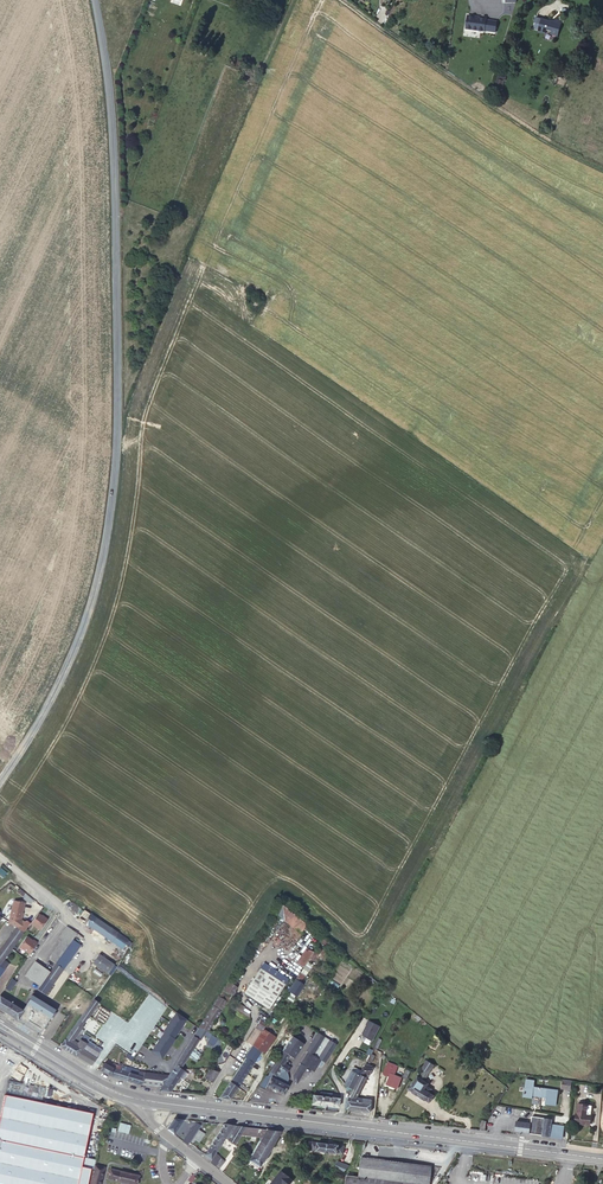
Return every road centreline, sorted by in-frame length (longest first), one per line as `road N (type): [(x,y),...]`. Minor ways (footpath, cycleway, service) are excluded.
road 1 (tertiary): [(94,0),(112,133),(113,496),(87,617),(42,714),(0,779)]
road 2 (primary): [(149,1101),(602,1159)]
road 3 (track): [(342,0),(525,127),(602,169)]
road 4 (primary): [(0,1022),(98,1082),(149,1101)]

